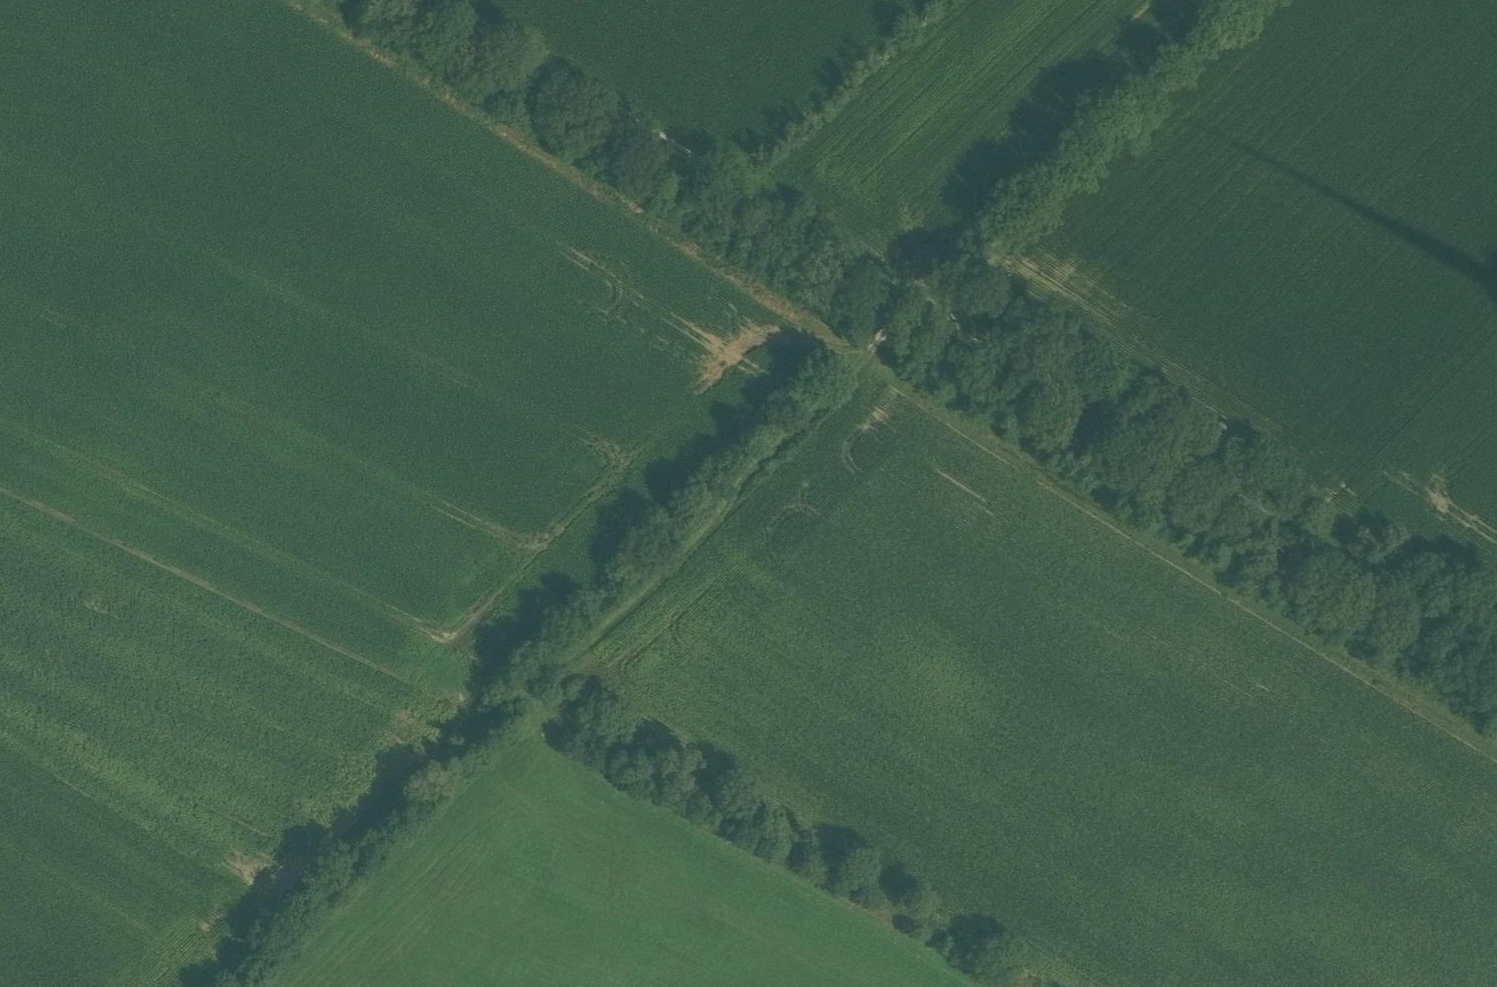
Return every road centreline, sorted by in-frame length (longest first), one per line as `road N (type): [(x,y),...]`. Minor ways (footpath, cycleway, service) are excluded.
road 1 (track): [(394,0),(1219,559),(1496,733)]

